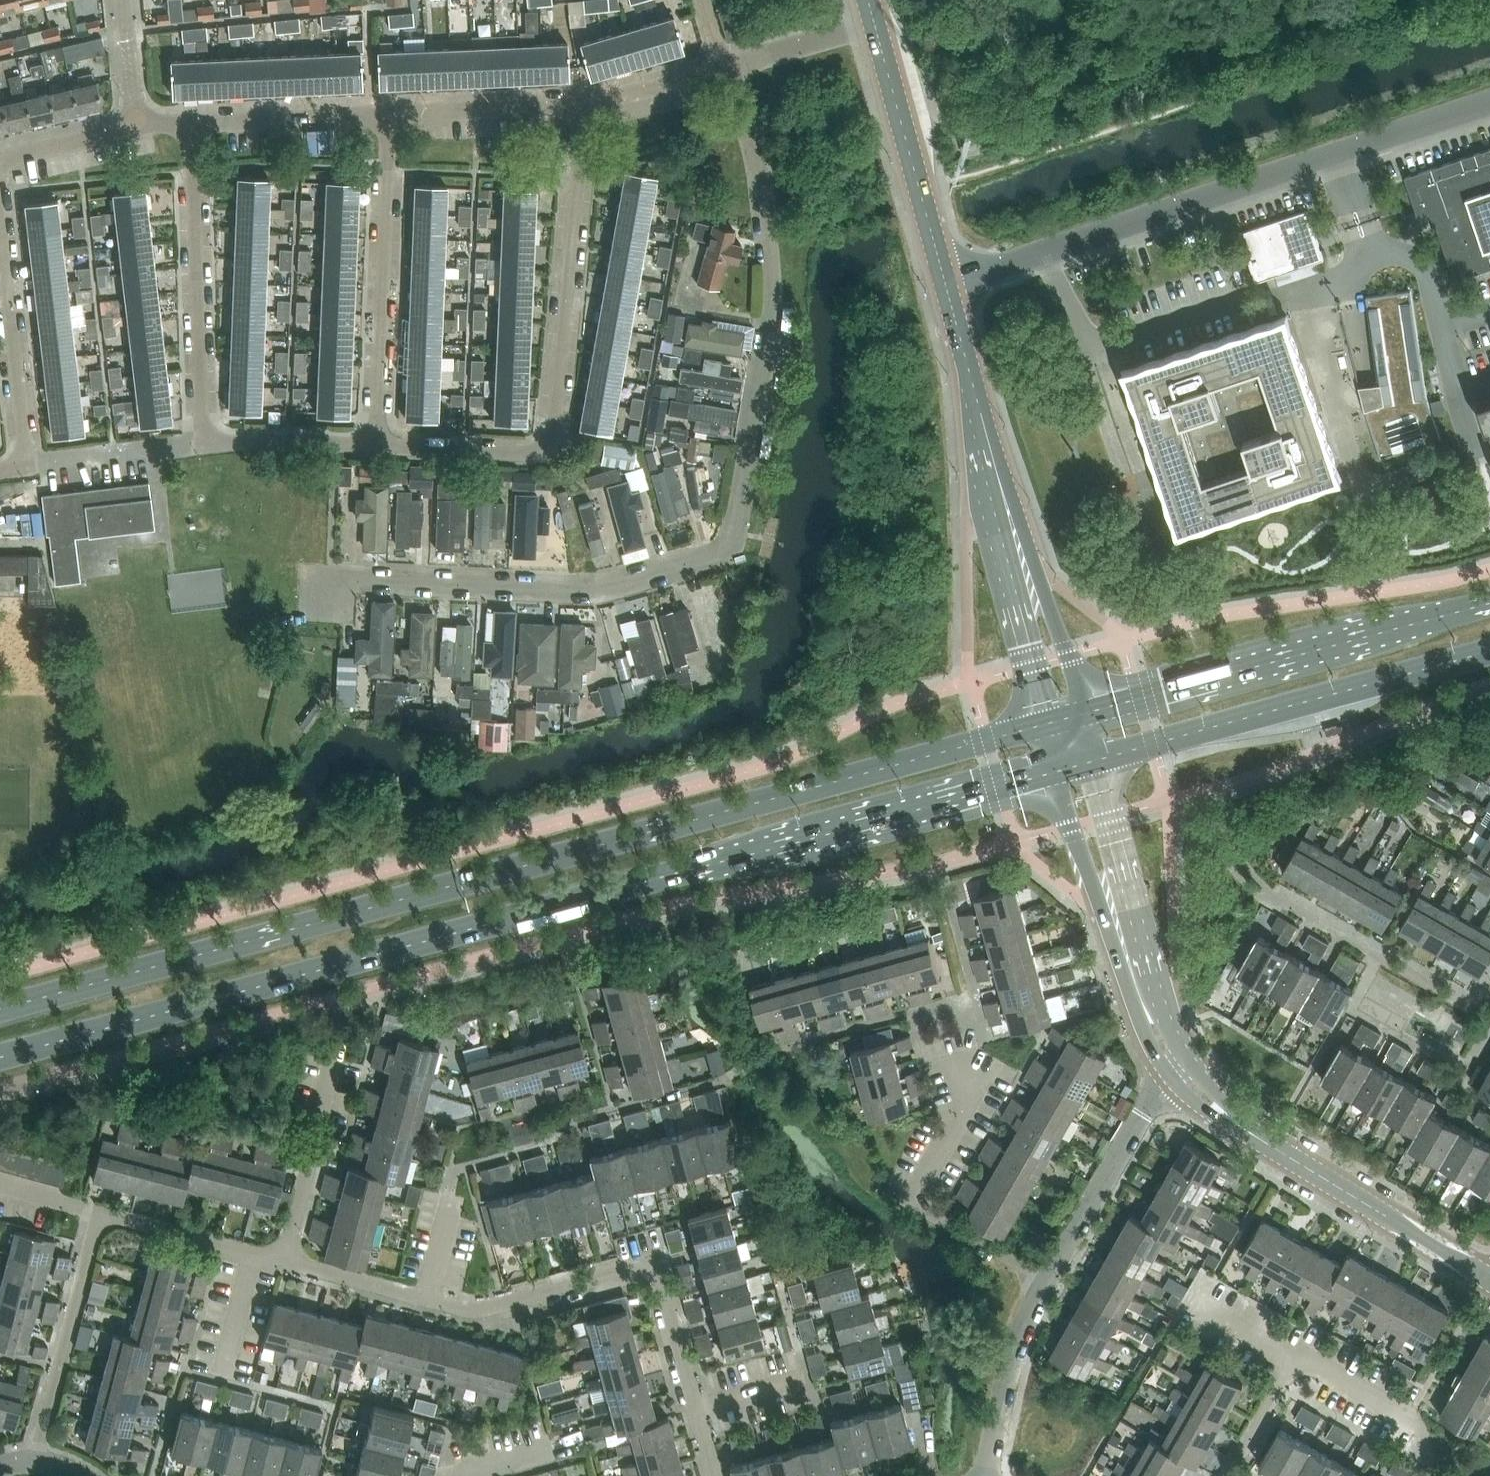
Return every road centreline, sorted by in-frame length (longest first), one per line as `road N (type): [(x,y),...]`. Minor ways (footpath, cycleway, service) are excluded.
road 1 (residential): [(310,612),(311,577),(585,588),(731,550),(771,284),(761,181),(731,64),(875,24)]
road 2 (primary): [(0,1057),(1058,770)]
road 3 (primary): [(1046,723),(0,1010)]
road 4 (residential): [(283,1261),(477,1309),(657,1260),(716,1475)]
road 5 (unclassified): [(945,285),(1489,102)]
road 6 (residential): [(34,1462),(100,1213),(283,1261)]
road 7 (primary): [(1489,603),(1082,713)]
road 8 (primary): [(1095,760),(1489,650)]
road 9 (tertiary): [(969,370),(977,469),(1046,723)]
road 10 (tertiary): [(1082,713),(969,370)]
road 11 (residential): [(541,447),(554,427),(585,104)]
road 12 (residential): [(376,446),(389,114)]
road 13 (tertiary): [(1058,770),(1132,999),(1172,1079)]
road 14 (residential): [(203,445),(191,122)]
road 15 (tertiary): [(1191,1063),(1163,1005),(1095,760)]
road 16 (residential): [(1047,1279),(912,1199),(969,1100),(959,1063)]
road 17 (tertiary): [(1489,1277),(1245,1127)]
road 18 (tertiary): [(945,285),(875,24)]
road 19 (residential): [(28,468),(0,231)]
road 20 (residential): [(1047,1279),(1143,1113),(1172,1079)]
road 21 (residential): [(985,1475),(1018,1341),(1047,1279)]
road 22 (residential): [(389,114),(191,122)]
road 23 (residential): [(585,104),(389,114)]
road 24 (residential): [(1437,1475),(1419,1421),(1298,1352)]
road 25 (residential): [(203,445),(28,468)]
road 26 (residential): [(376,446),(203,445)]
road 27 (residential): [(541,447),(376,446)]
road 28 (residential): [(1227,1475),(1298,1352)]
road 29 (residential): [(136,126),(0,159)]
road 30 (residential): [(136,126),(122,0)]

